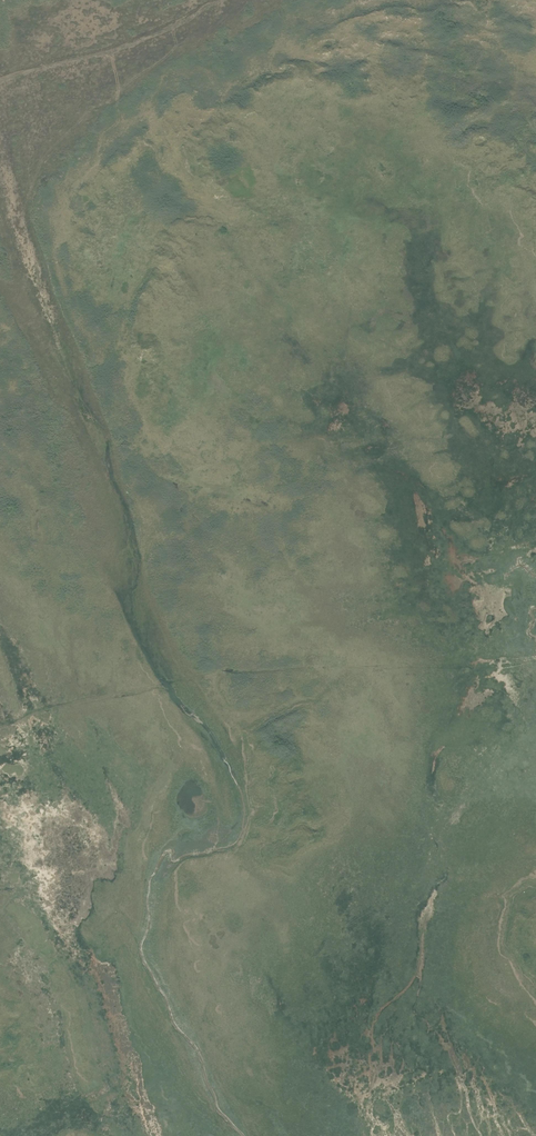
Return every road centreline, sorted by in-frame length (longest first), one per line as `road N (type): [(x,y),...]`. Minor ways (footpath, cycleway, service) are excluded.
road 1 (track): [(0,79),(164,29),(218,0)]

